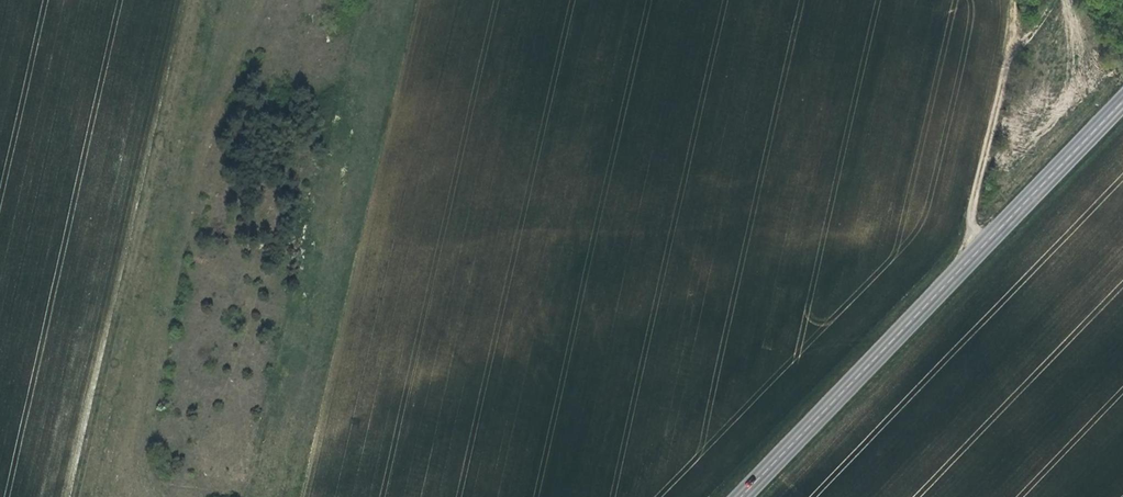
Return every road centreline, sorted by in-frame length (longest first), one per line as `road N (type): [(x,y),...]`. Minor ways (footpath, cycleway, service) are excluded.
road 1 (secondary): [(740,496),(1122,101)]
road 2 (track): [(983,246),(974,204),(1019,0)]

